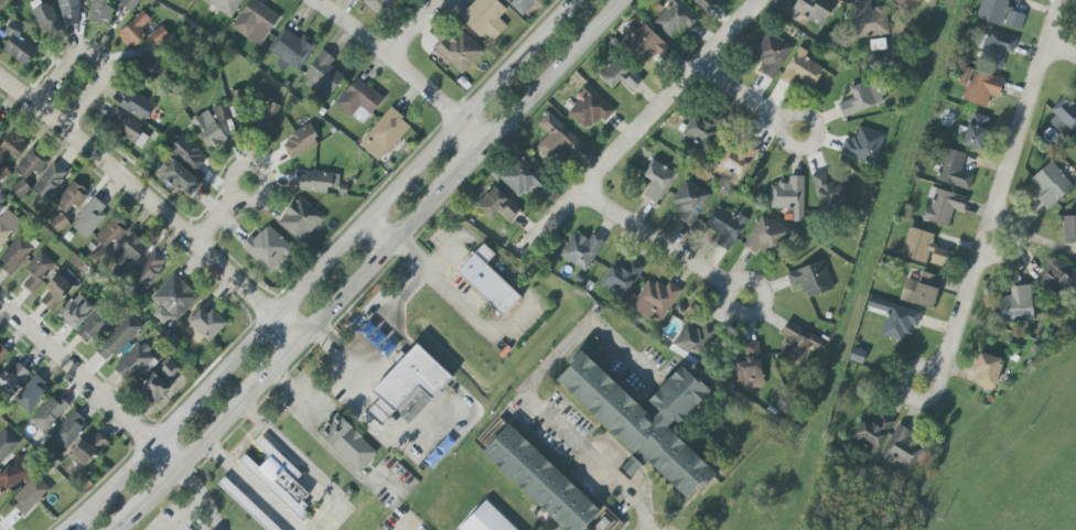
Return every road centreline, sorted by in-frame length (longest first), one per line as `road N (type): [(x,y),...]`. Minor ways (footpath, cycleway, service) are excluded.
road 1 (secondary): [(572,0),(87,517)]
road 2 (residential): [(306,337),(0,73)]
road 3 (secondary): [(113,529),(185,466),(396,242)]
road 4 (residential): [(934,370),(992,217),(1059,0)]
road 5 (residential): [(759,0),(523,250)]
road 6 (residential): [(0,301),(184,467)]
road 7 (residential): [(314,0),(489,143)]
road 8 (secondary): [(489,143),(623,0)]
road 9 (residential): [(578,191),(732,289)]

